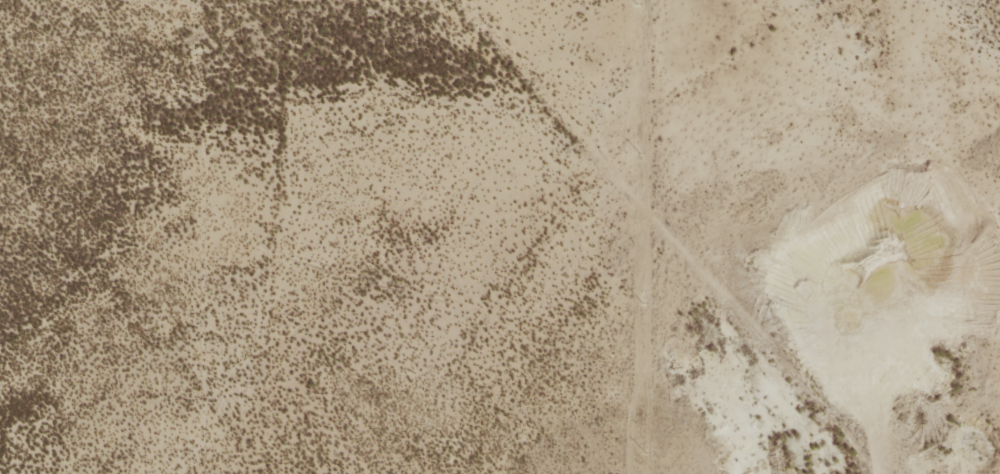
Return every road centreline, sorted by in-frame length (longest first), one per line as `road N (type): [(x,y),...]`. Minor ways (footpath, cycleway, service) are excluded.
road 1 (track): [(657,473),(672,374),(683,0)]

